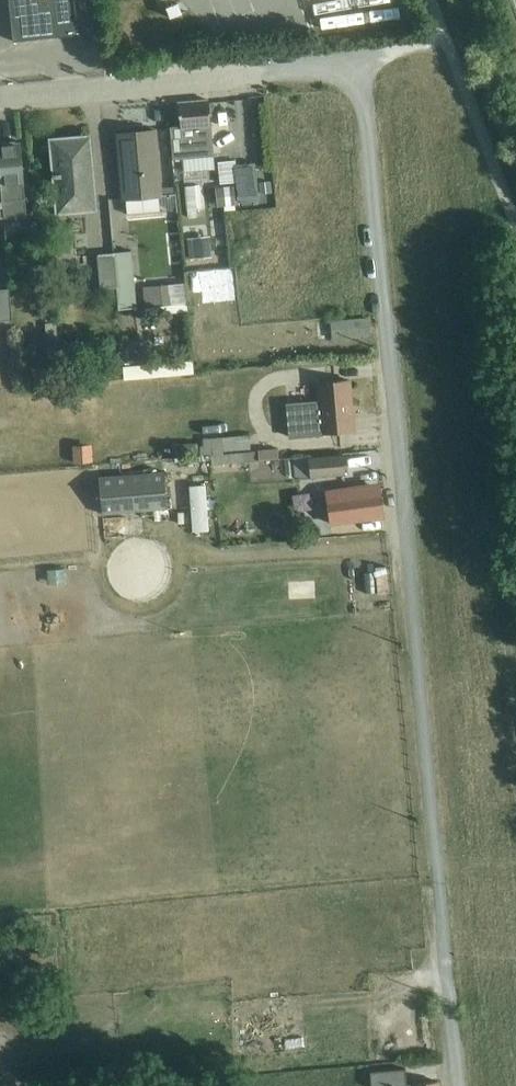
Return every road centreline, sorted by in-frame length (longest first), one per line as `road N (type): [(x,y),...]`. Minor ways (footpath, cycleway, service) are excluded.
road 1 (track): [(457,1085),(366,108),(346,66),(245,77)]
road 2 (residential): [(0,105),(245,77)]

